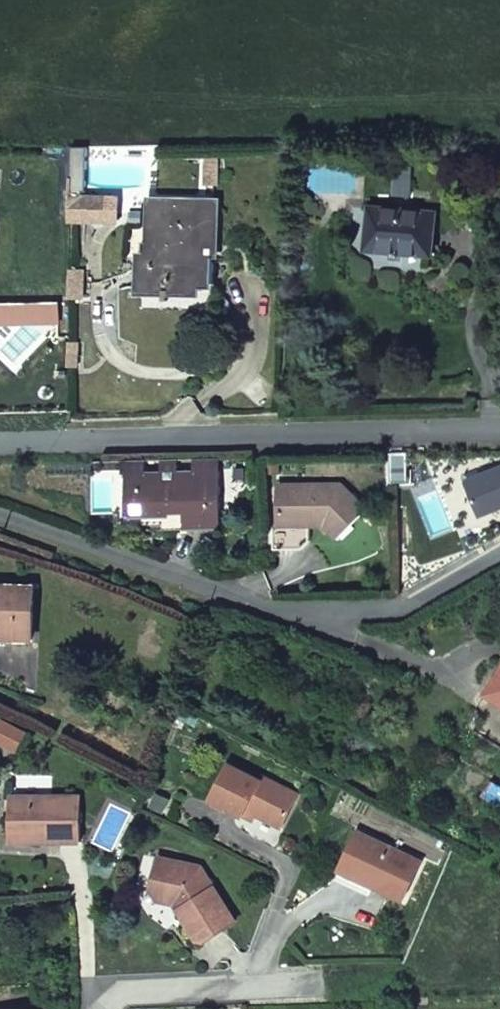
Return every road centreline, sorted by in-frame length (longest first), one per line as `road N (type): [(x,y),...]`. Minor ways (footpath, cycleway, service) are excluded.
road 1 (residential): [(499,560),(399,612),(330,615),(261,606),(0,514)]
road 2 (residential): [(0,442),(499,428)]
road 3 (residential): [(277,905),(247,977),(117,981),(97,1008)]

